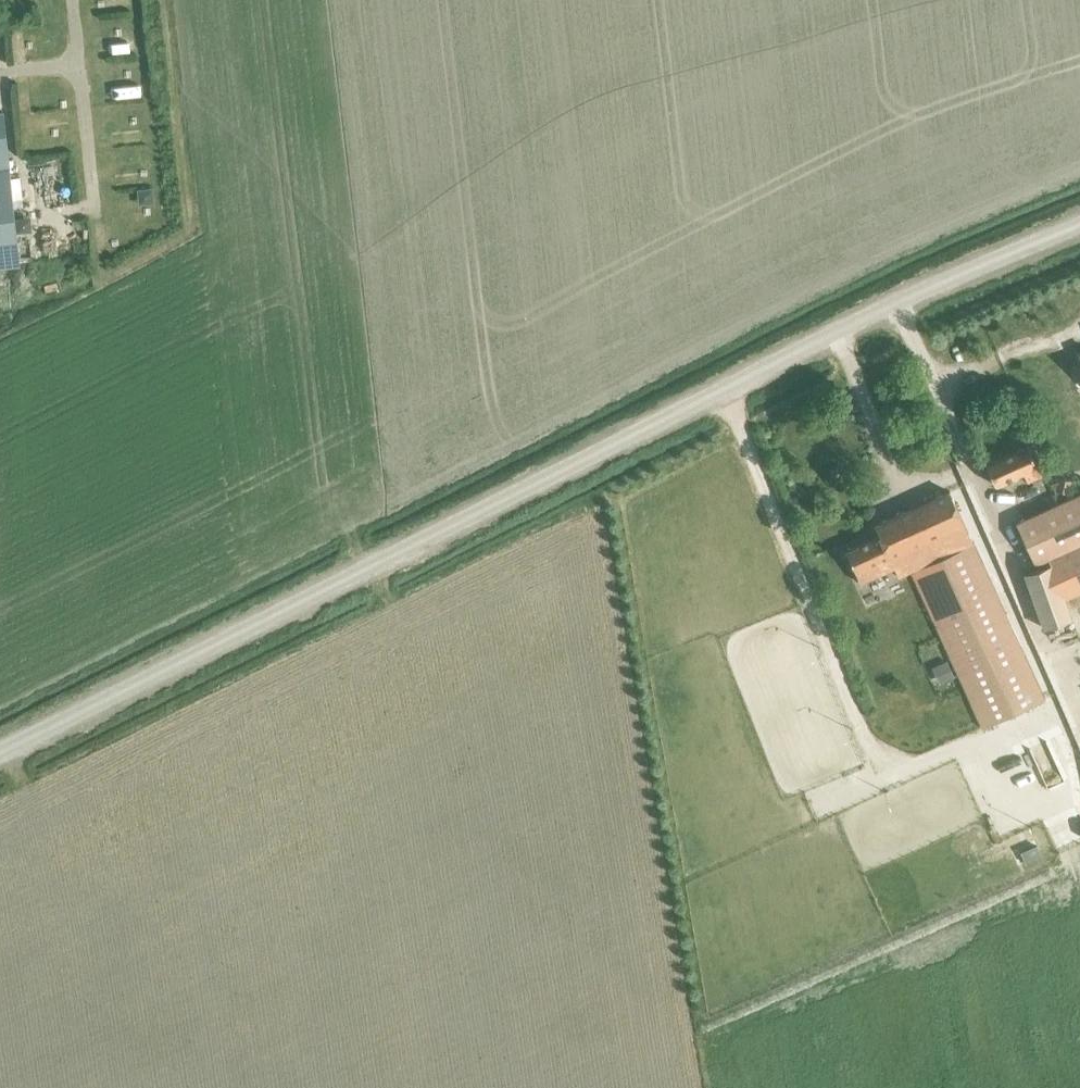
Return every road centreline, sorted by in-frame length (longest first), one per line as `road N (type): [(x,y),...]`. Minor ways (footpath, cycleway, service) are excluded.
road 1 (unclassified): [(0,754),(962,273),(1079,224)]

